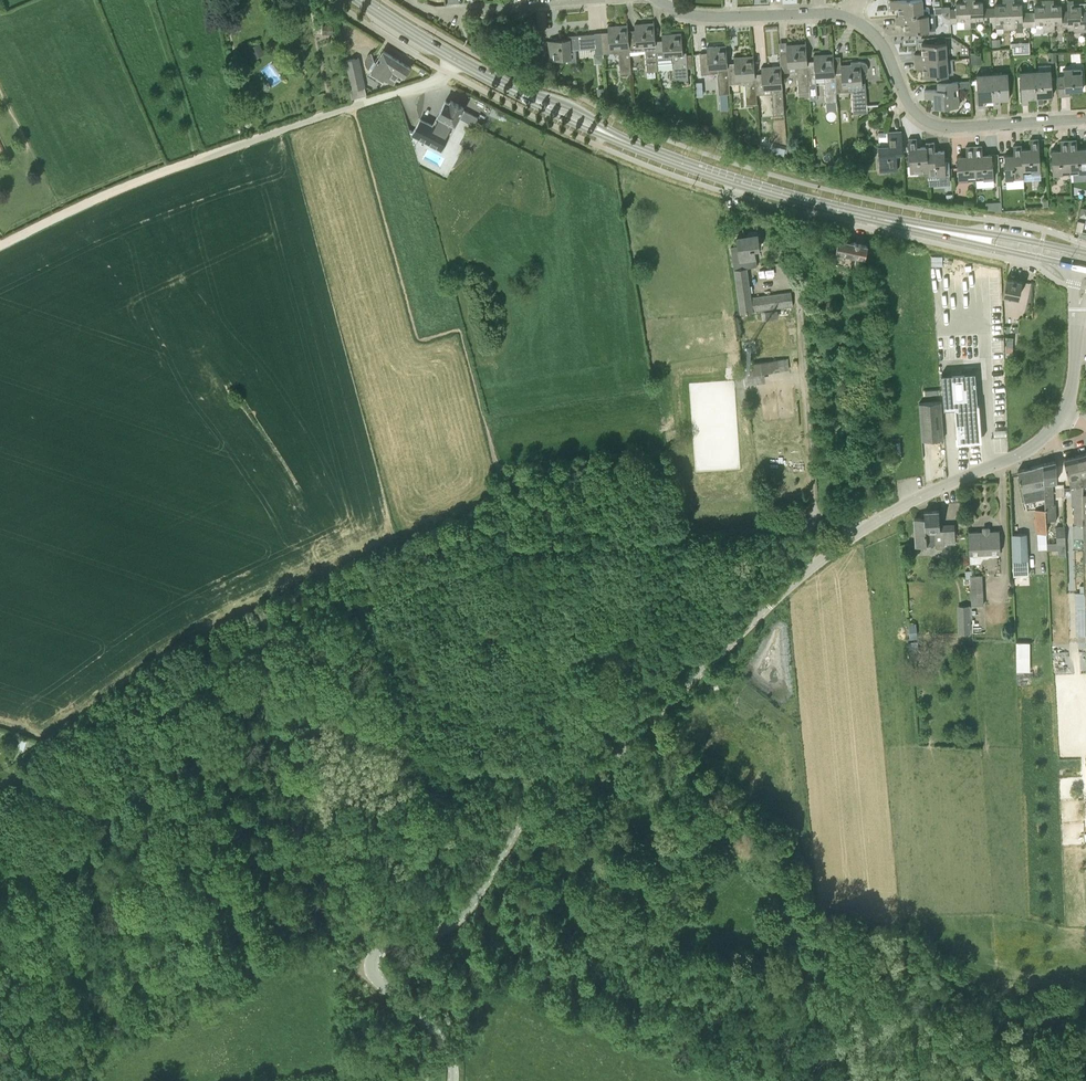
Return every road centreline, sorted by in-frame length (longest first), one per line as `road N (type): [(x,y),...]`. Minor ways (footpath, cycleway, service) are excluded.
road 1 (unclassified): [(453,1080),(440,1037),(375,977),(376,953),(458,919),(525,814),(598,779),(651,718),(824,557),(900,506),(1042,438),(1070,394),(1080,304)]
road 2 (track): [(352,106),(153,174),(0,243)]
road 3 (track): [(517,547),(827,520),(865,528)]
road 4 (track): [(225,674),(315,621),(517,547)]
road 5 (primary): [(906,224),(744,183),(615,136)]
road 6 (residential): [(1085,120),(942,128),(923,121),(876,33),(851,11)]
road 7 (residential): [(851,11),(695,12),(664,0)]
road 8 (primary): [(1085,252),(906,224)]
road 9 (track): [(225,674),(164,717),(120,812)]
road 10 (primary): [(906,224),(1078,266)]
road 11 (track): [(743,843),(651,718)]
road 12 (residential): [(585,0),(444,11)]
road 13 (track): [(120,812),(10,778),(6,770)]

